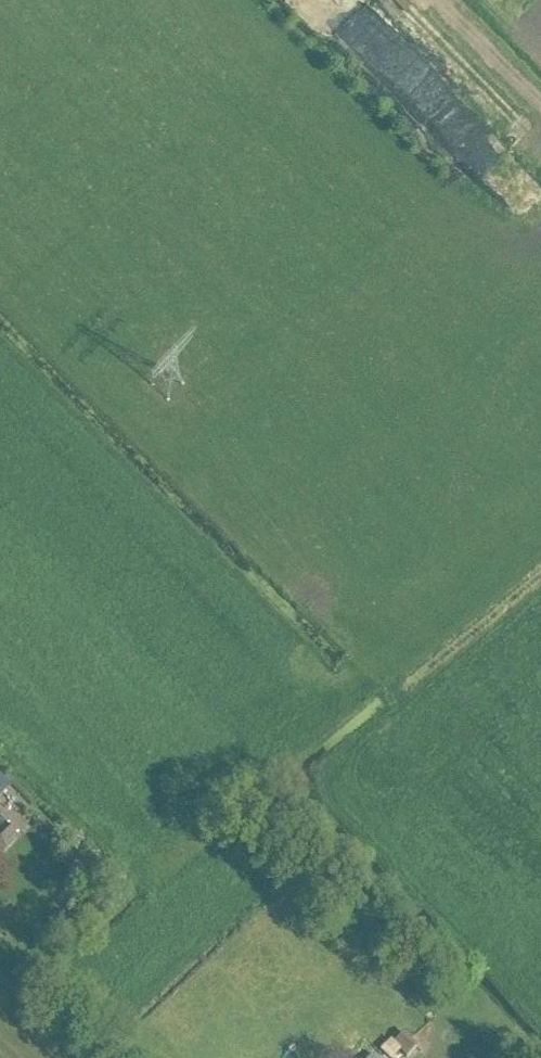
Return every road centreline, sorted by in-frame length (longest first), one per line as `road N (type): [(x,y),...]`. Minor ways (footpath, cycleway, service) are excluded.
road 1 (track): [(540,100),(438,0)]
road 2 (unclassified): [(85,1057),(0,971)]

